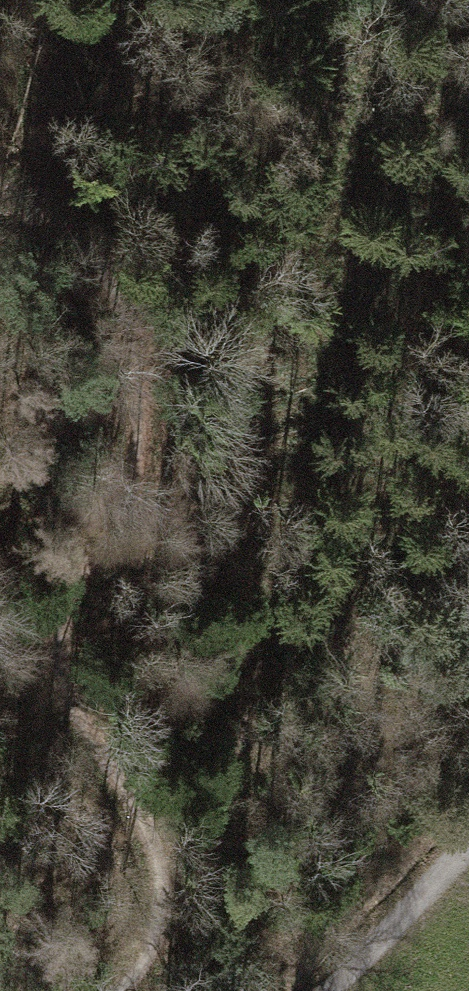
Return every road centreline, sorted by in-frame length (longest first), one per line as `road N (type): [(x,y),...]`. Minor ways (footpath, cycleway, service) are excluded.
road 1 (track): [(152,927),(192,899),(295,505),(349,0)]
road 2 (track): [(0,189),(87,243),(127,301),(137,364),(138,479),(118,530),(61,617),(62,690),(125,790),(162,886),(141,970),(118,990)]
road 3 (track): [(468,846),(325,990)]

